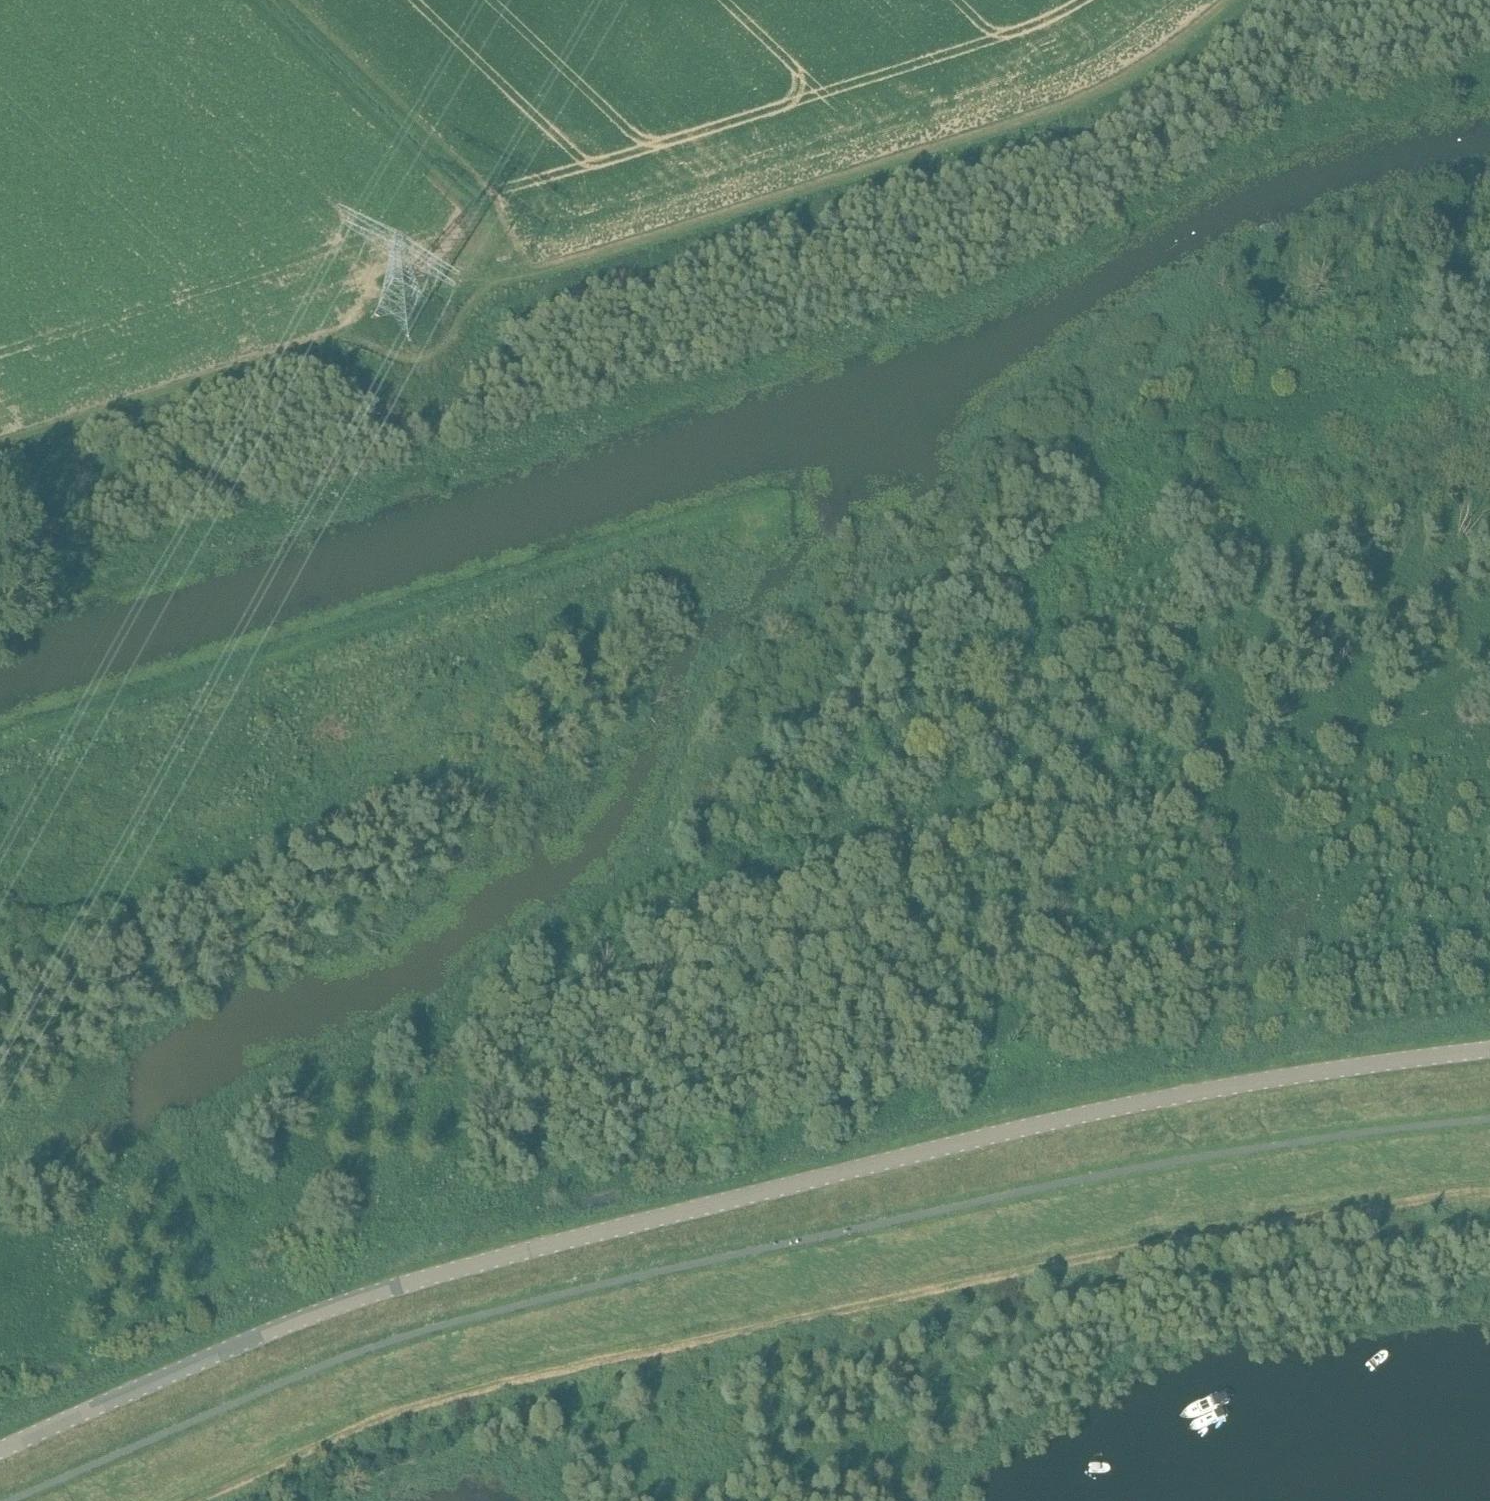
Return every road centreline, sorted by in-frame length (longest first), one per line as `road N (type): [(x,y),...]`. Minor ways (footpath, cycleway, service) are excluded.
road 1 (unclassified): [(0,1448),(278,1331),(485,1261),(1015,1129),(1489,1051)]

